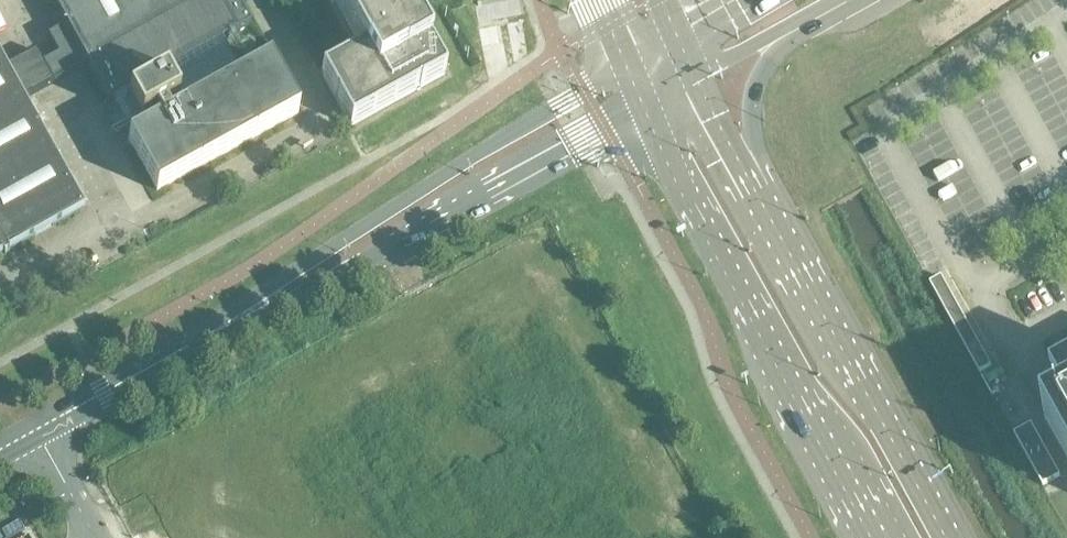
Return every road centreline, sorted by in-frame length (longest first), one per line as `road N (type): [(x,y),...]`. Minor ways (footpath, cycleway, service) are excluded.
road 1 (tertiary): [(629,70),(349,240),(216,336)]
road 2 (secondary): [(644,107),(873,537)]
road 3 (tertiary): [(216,336),(644,107)]
road 4 (unclassified): [(262,0),(333,125),(124,225)]
road 5 (secondary): [(953,537),(767,212)]
road 6 (secondary): [(767,212),(773,181),(753,137),(754,89),(775,53),(846,3)]
road 7 (tertiary): [(40,430),(216,336)]
road 8 (tertiary): [(696,79),(824,5),(846,3)]
road 9 (secondary): [(767,212),(696,79)]
road 10 (unclassified): [(124,225),(56,96)]
road 11 (unclassified): [(0,296),(124,225)]
road 12 (unclassified): [(100,537),(40,430)]

